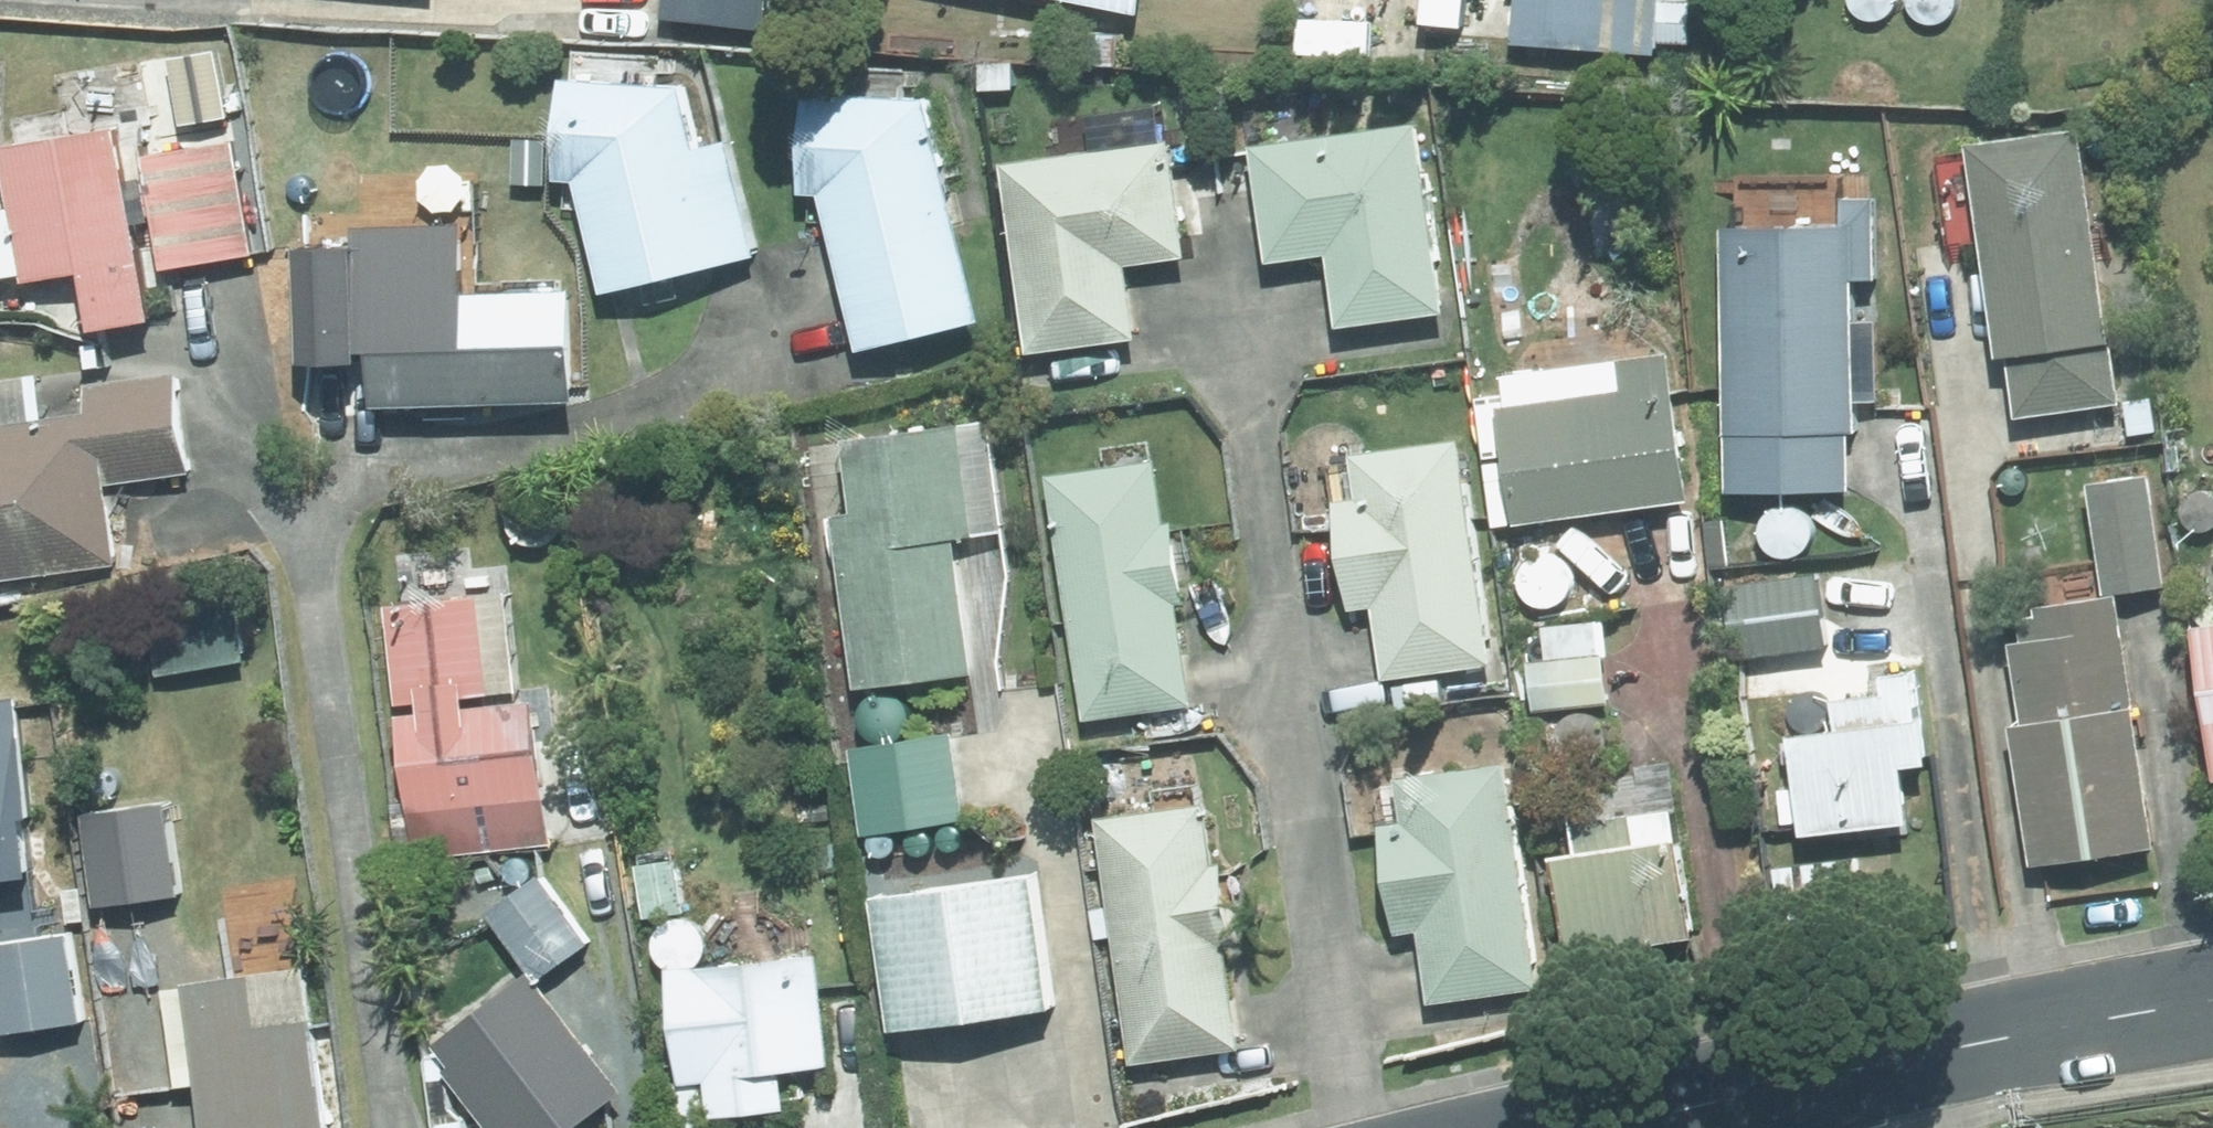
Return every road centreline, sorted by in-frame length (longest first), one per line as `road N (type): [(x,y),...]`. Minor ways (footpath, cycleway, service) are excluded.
road 1 (secondary): [(2212,997),(1622,1127)]

